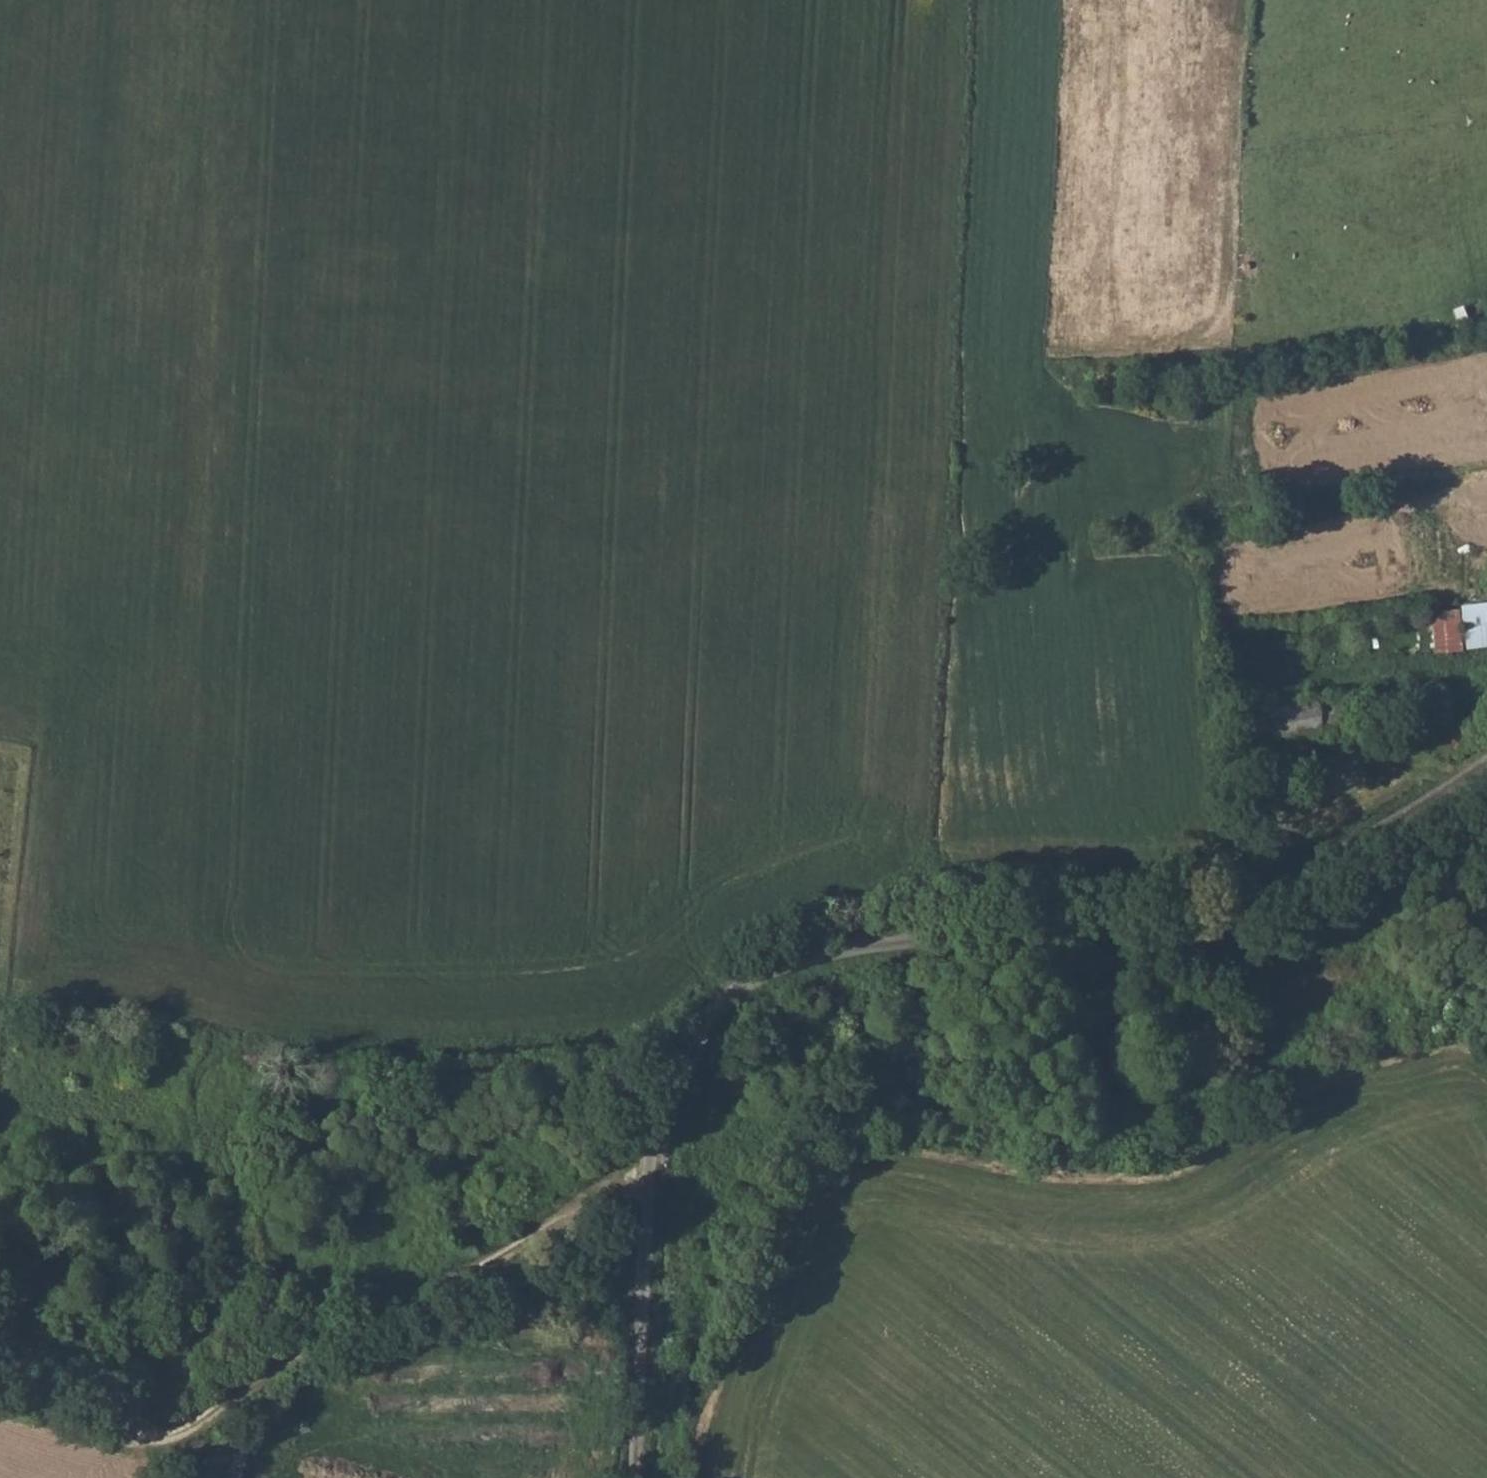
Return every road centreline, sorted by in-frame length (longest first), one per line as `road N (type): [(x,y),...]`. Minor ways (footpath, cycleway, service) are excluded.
road 1 (unclassified): [(1486,752),(1354,839),(1253,890),(893,925),(782,944),(714,991),(658,1077),(642,1131),(636,1477)]
road 2 (track): [(181,1477),(253,1389),(578,1215),(640,1191)]

